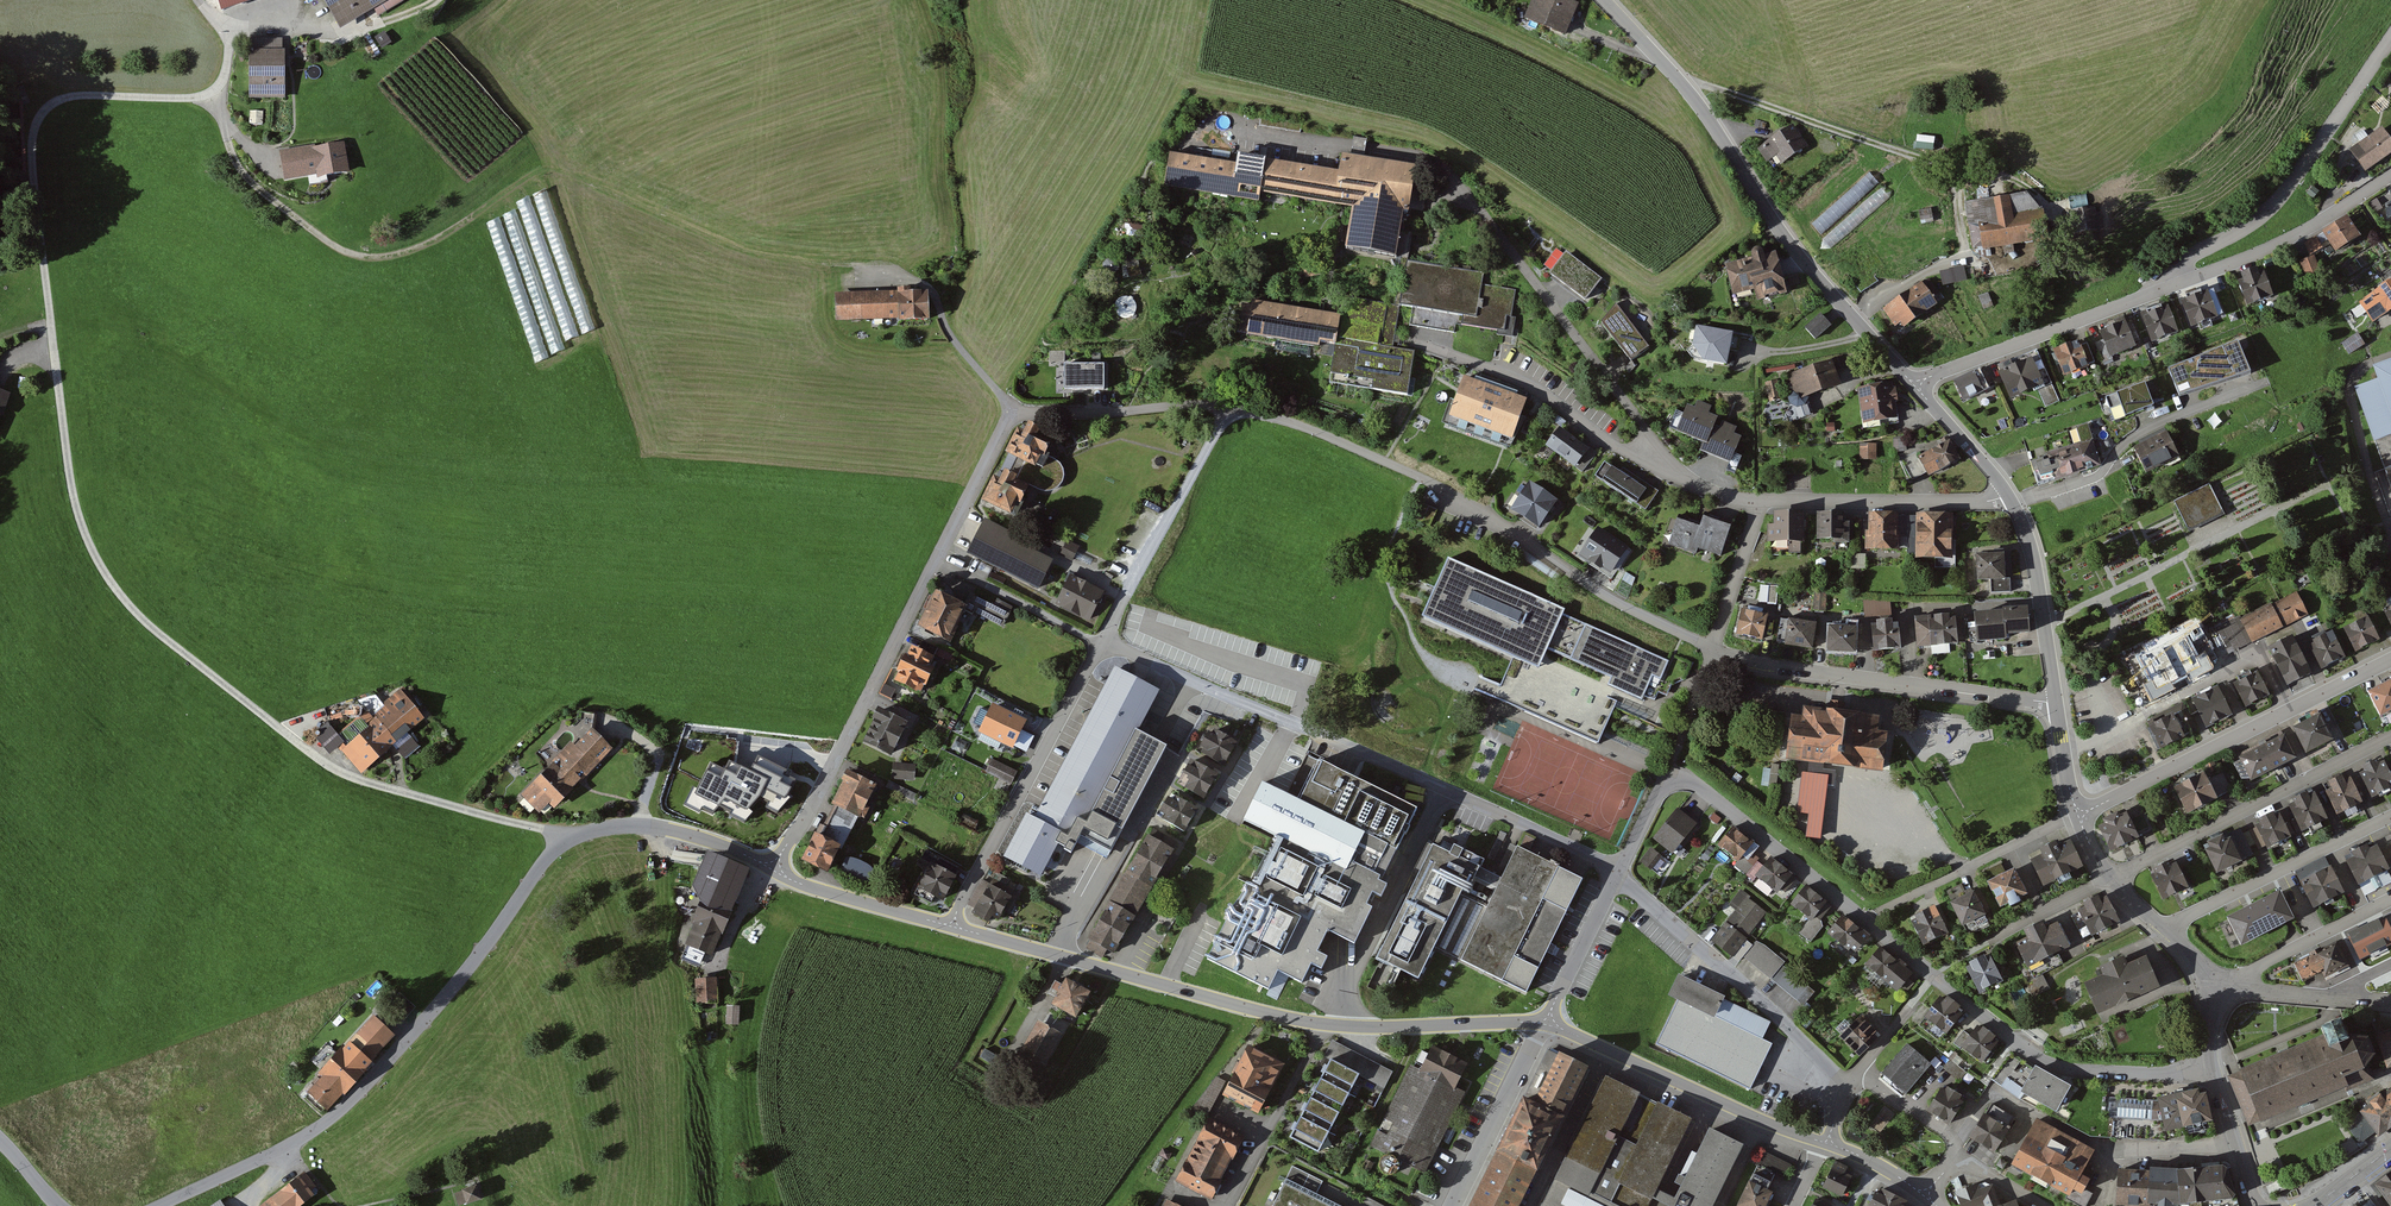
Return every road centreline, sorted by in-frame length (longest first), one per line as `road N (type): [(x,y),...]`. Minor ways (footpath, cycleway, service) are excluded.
road 1 (track): [(879,271),(730,248),(569,175),(537,174),(409,253),(355,254),(258,187),(236,158),(213,96)]
road 2 (unclassified): [(774,866),(651,826),(615,826),(562,841),(472,965),(353,1101),(290,1144),(157,1205)]
road 3 (residential): [(1549,1021),(1363,1027),(1300,1021),(954,924)]
road 4 (residential): [(1618,875),(1607,863),(1106,643)]
road 5 (residential): [(1231,408),(1288,422),(1419,476),(1617,603),(1713,649)]
road 6 (residential): [(1760,500),(1720,494),(1681,471),(1455,178),(1435,165),(1377,153)]
road 7 (residential): [(1603,0),(1697,103),(1785,239),(1853,318)]
road 8 (residential): [(936,558),(1015,411),(1231,408)]
road 9 (residential): [(1866,921),(1686,778),(1667,777),(1618,875)]
road 10 (residential): [(774,866),(813,805),(936,558)]
road 11 (residential): [(1713,649),(1760,664),(2055,701)]
road 12 (residential): [(2390,660),(2081,814)]
road 13 (residential): [(2168,288),(2191,256),(2253,223),(2290,187),(2390,37)]
road 14 (residential): [(1106,643),(954,924)]
road 15 (residential): [(2212,1065),(2170,1075),(2070,1071),(2039,1060),(1926,973)]
road 16 (residential): [(2390,737),(2110,878)]
road 17 (residential): [(1850,1083),(1618,875)]
road 18 (residential): [(1829,1141),(1772,1124),(1549,1021)]
road 19 (track): [(1959,171),(1711,87),(1686,90)]
road 20 (residential): [(2012,499),(2095,477),(2139,434),(2265,382)]
road 21 (residential): [(1917,384),(2168,288)]
road 22 (residential): [(1231,408),(1106,643)]
road 23 (residential): [(2012,499),(1760,500)]
road 24 (residential): [(2390,817),(2164,928)]
road 25 (residential): [(2168,288),(2292,237),(2390,175)]
road 26 (residential): [(2081,814),(1866,921)]
road 27 (residential): [(1853,318),(1963,258),(1959,171)]
road 28 (residential): [(1549,1021),(1452,1205)]
road 29 (residential): [(2012,499),(2029,537),(2055,701)]
road 30 (residential): [(2110,878),(1926,973)]
road 31 (residential): [(2390,530),(2350,388),(2359,369),(2390,354)]
road 32 (residential): [(2390,898),(2214,989)]
road 33 (residential): [(954,924),(794,881),(774,866)]
road 34 (residential): [(1106,643),(936,558)]
road 35 (residential): [(1618,875),(1549,1021)]
road 36 (residential): [(1713,649),(1760,500)]
road 37 (residential): [(1958,1155),(1958,1140),(1859,1072),(1850,1083)]
road 38 (residential): [(1917,384),(2012,499)]
road 39 (residential): [(2212,1065),(2256,1205)]
road 40 (residential): [(2214,989),(2344,999)]

